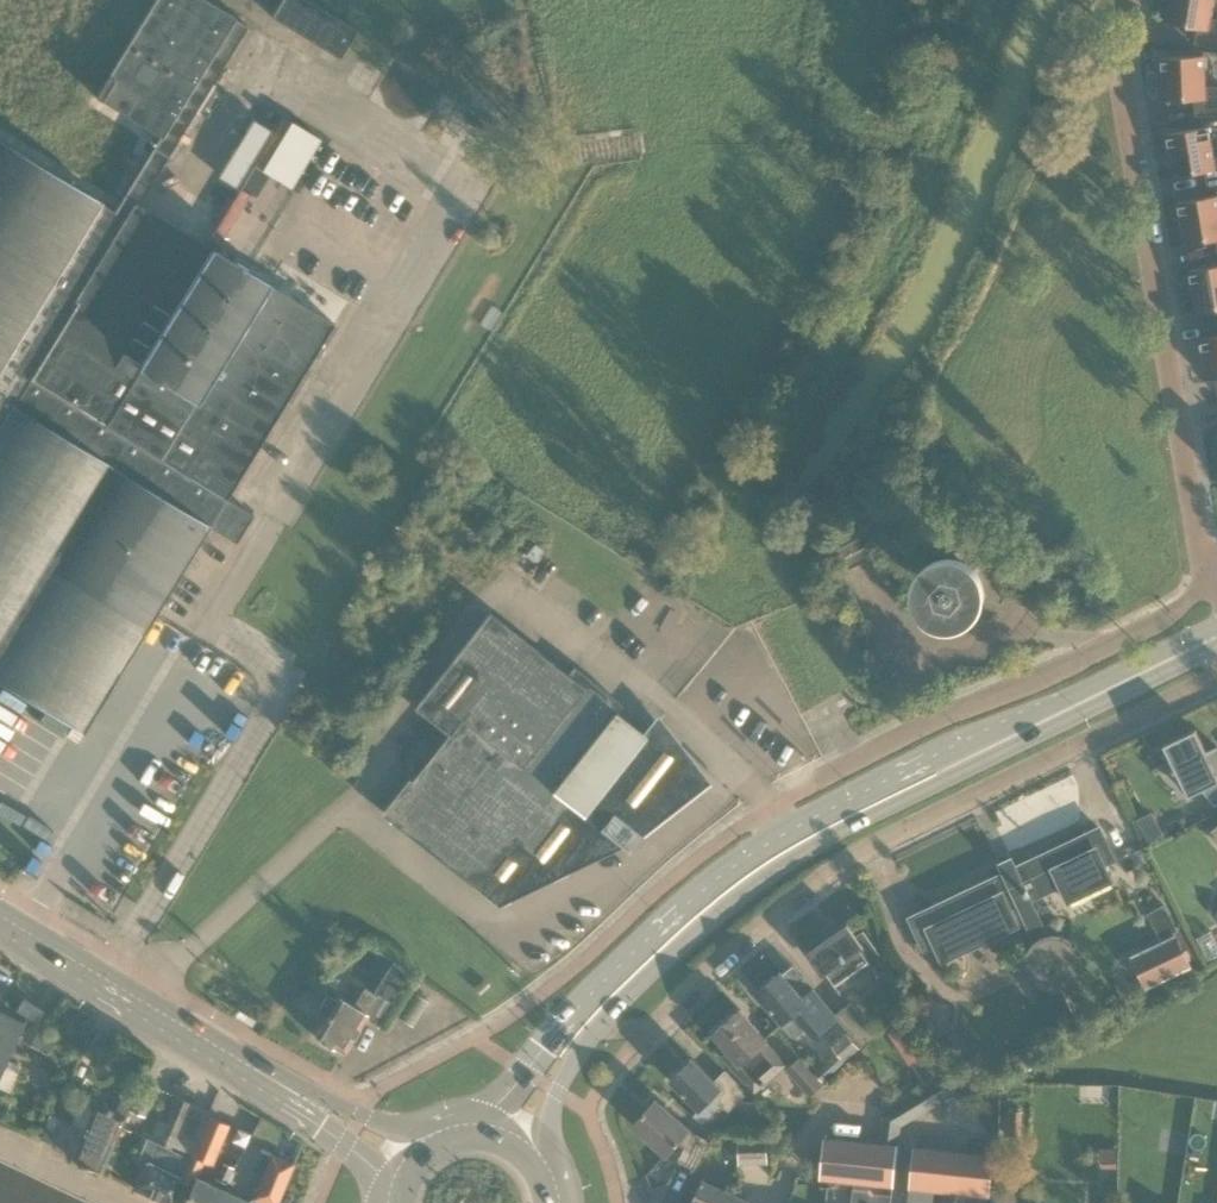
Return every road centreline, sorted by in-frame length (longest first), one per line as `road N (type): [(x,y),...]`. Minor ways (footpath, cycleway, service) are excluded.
road 1 (primary): [(968,756),(865,789),(716,877),(593,991),(485,1126)]
road 2 (residential): [(1212,572),(1200,542),(1122,84),(1132,0)]
road 3 (residential): [(1212,572),(1144,629),(950,713),(768,811)]
road 4 (primary): [(600,1024),(739,894),(968,756)]
road 5 (residential): [(873,848),(1216,677)]
road 6 (unclassified): [(600,1024),(648,1032),(734,948),(873,848)]
road 7 (primary): [(274,1082),(0,918)]
road 8 (primary): [(968,756),(1216,636)]
road 9 (primary): [(432,1137),(274,1082)]
road 10 (primary): [(274,1082),(291,1107),(393,1187)]
road 11 (primary): [(542,1158),(558,1091),(600,1024)]
road 12 (unclassified): [(120,1202),(0,1146)]

